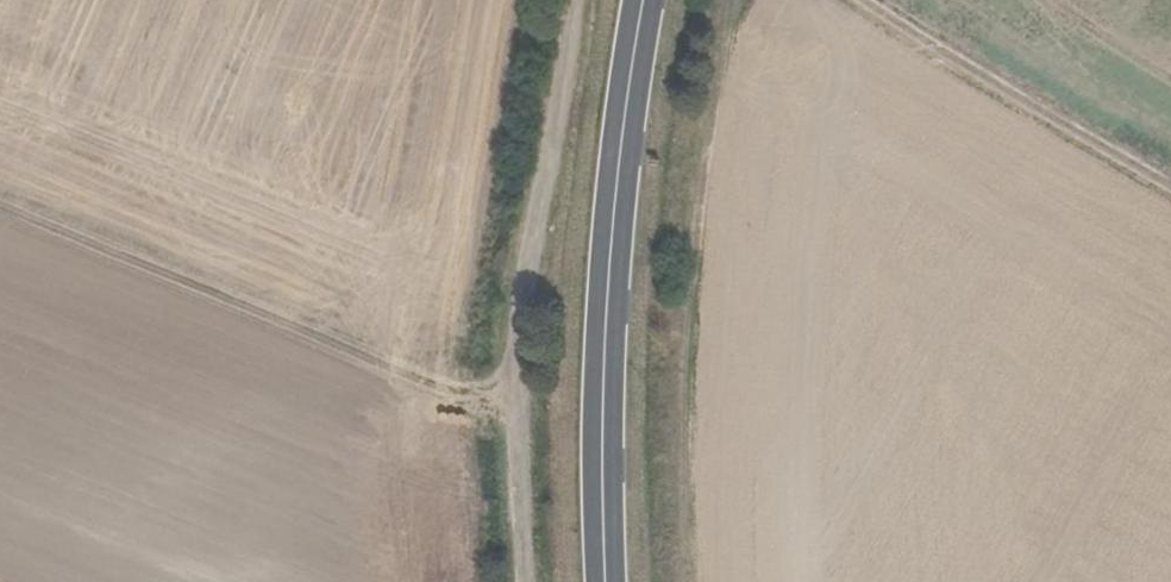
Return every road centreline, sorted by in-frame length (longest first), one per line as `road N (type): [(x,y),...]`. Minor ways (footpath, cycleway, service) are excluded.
road 1 (track): [(527,581),(522,402),(532,216),(575,0)]
road 2 (track): [(689,581),(676,412),(710,113),(731,0)]
road 3 (trunk): [(603,581),(600,382),(611,197),(641,0)]
road 4 (track): [(0,209),(496,409),(522,413)]

